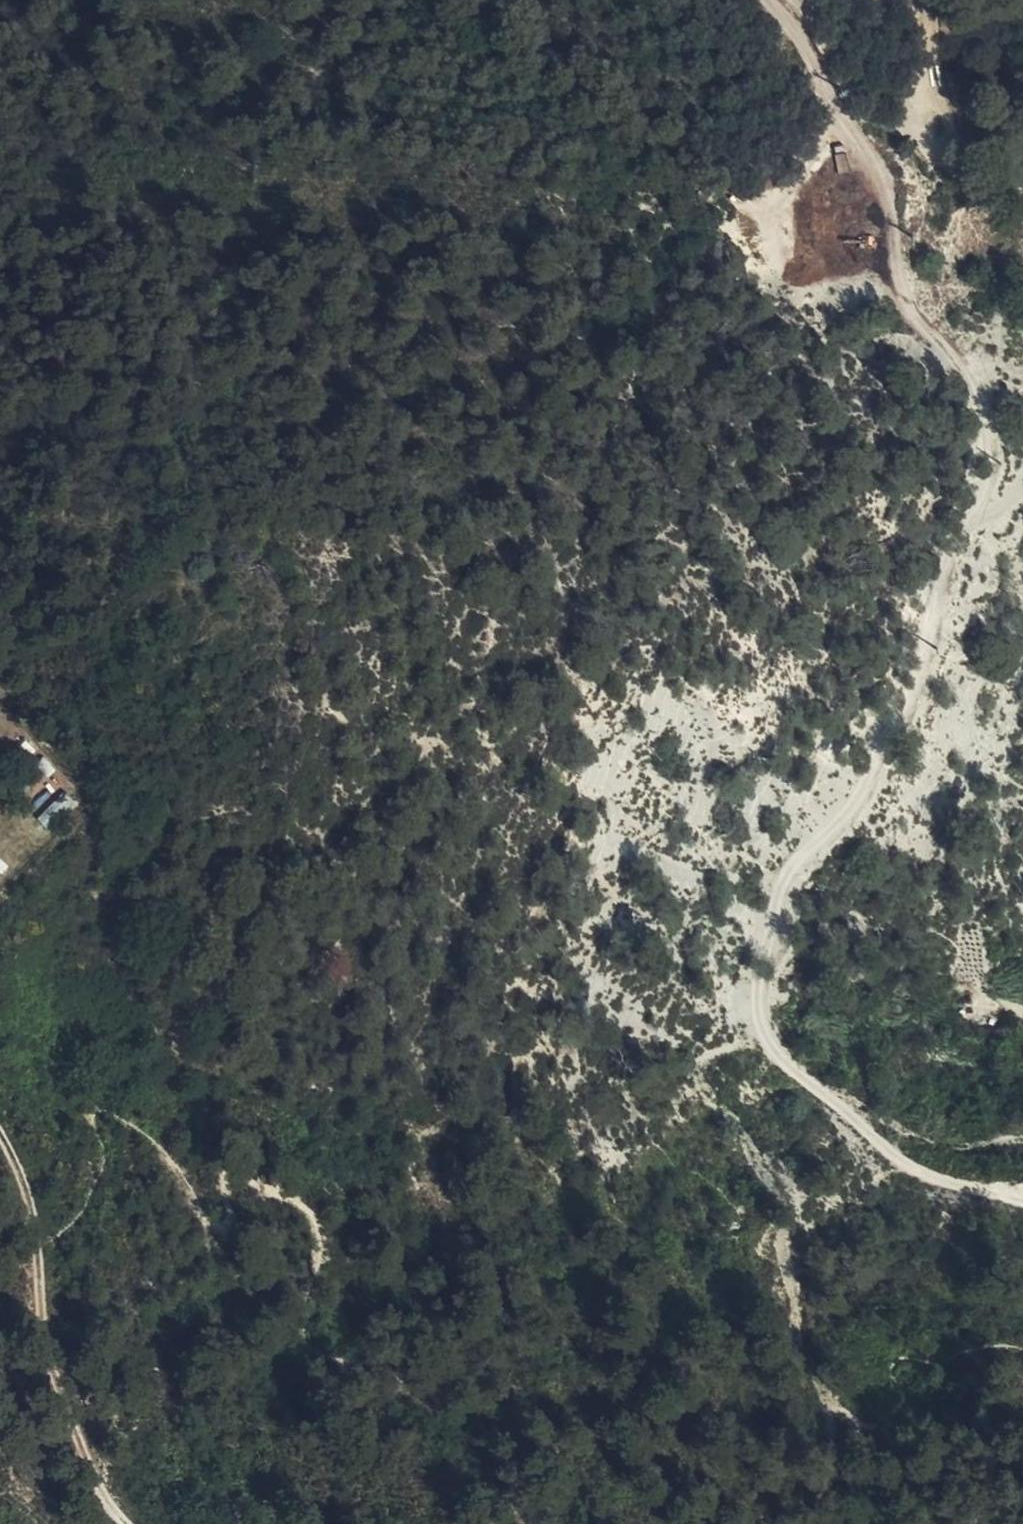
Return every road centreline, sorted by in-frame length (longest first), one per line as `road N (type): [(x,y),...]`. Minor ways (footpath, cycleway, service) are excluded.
road 1 (unclassified): [(765,0),(805,47),(886,186),(909,306),(970,397),(977,427),(967,512),(902,707),(857,814),(776,885),(759,924),(752,985),(782,1049),(921,1177),(1022,1203)]
road 2 (track): [(38,1246),(53,1352),(93,1480),(121,1523)]

